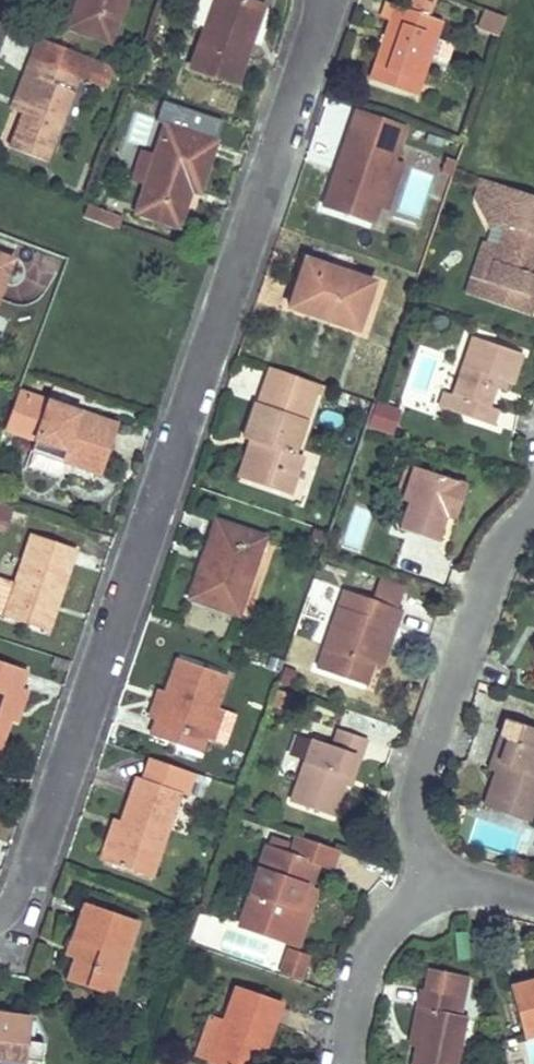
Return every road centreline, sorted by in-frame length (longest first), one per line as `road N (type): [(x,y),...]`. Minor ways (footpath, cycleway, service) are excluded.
road 1 (residential): [(323,0),(19,883),(0,903)]
road 2 (residential): [(441,877),(408,793),(499,535),(533,514)]
road 3 (residential): [(348,1063),(355,957),(441,877)]

